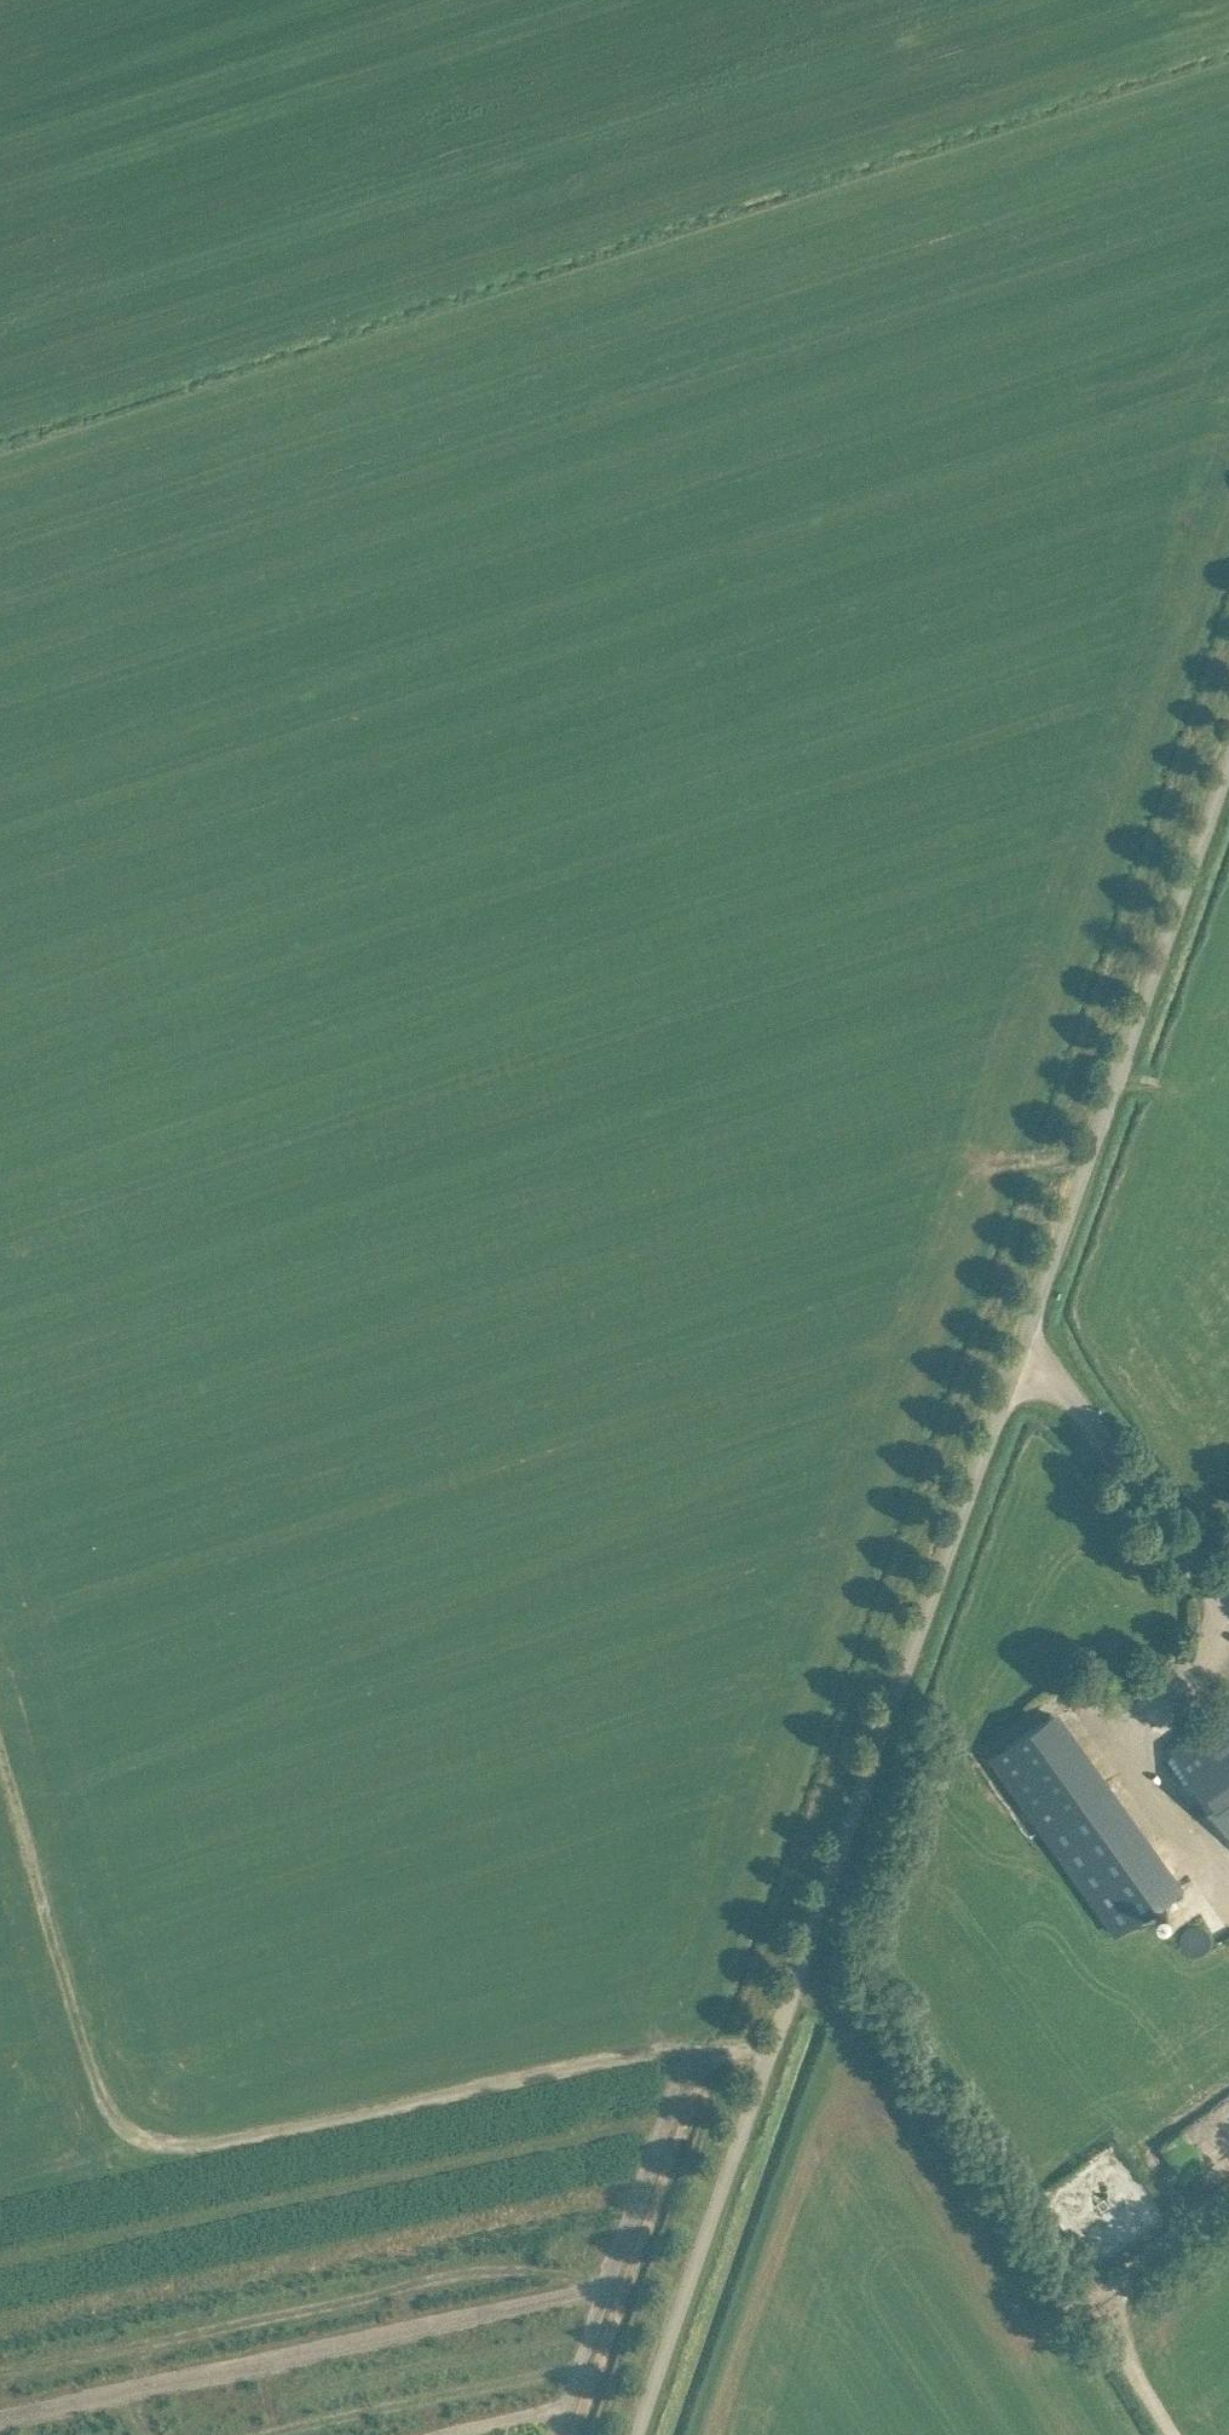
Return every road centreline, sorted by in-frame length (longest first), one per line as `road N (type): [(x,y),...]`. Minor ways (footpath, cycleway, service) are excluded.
road 1 (unclassified): [(638,2434),(1228,768)]
road 2 (track): [(0,1760),(111,2113),(134,2146),(169,2150),(606,2052),(734,2048),(771,2061)]

